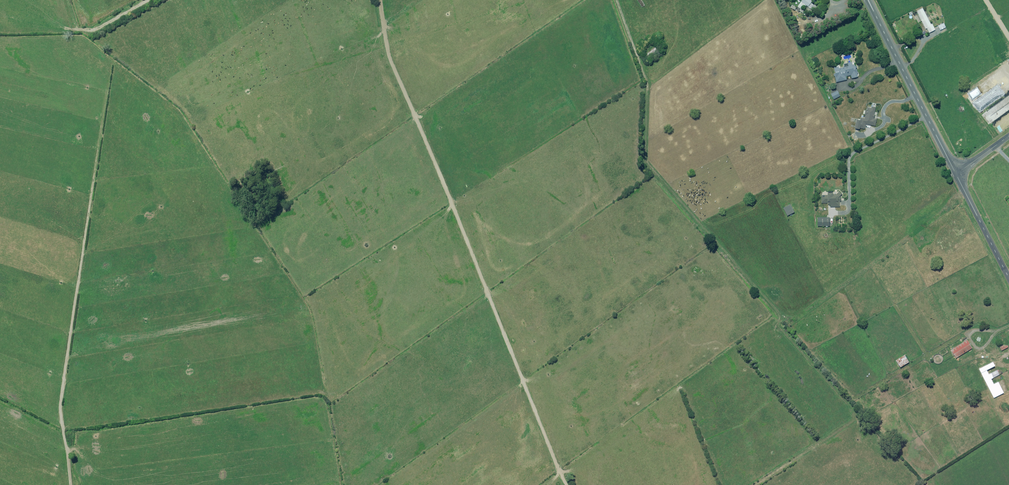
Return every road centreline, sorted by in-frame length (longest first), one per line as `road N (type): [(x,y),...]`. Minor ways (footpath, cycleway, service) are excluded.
road 1 (track): [(380,0),(388,52),(567,484)]
road 2 (track): [(65,484),(55,403),(99,88)]
road 3 (tertiary): [(868,0),(956,173)]

